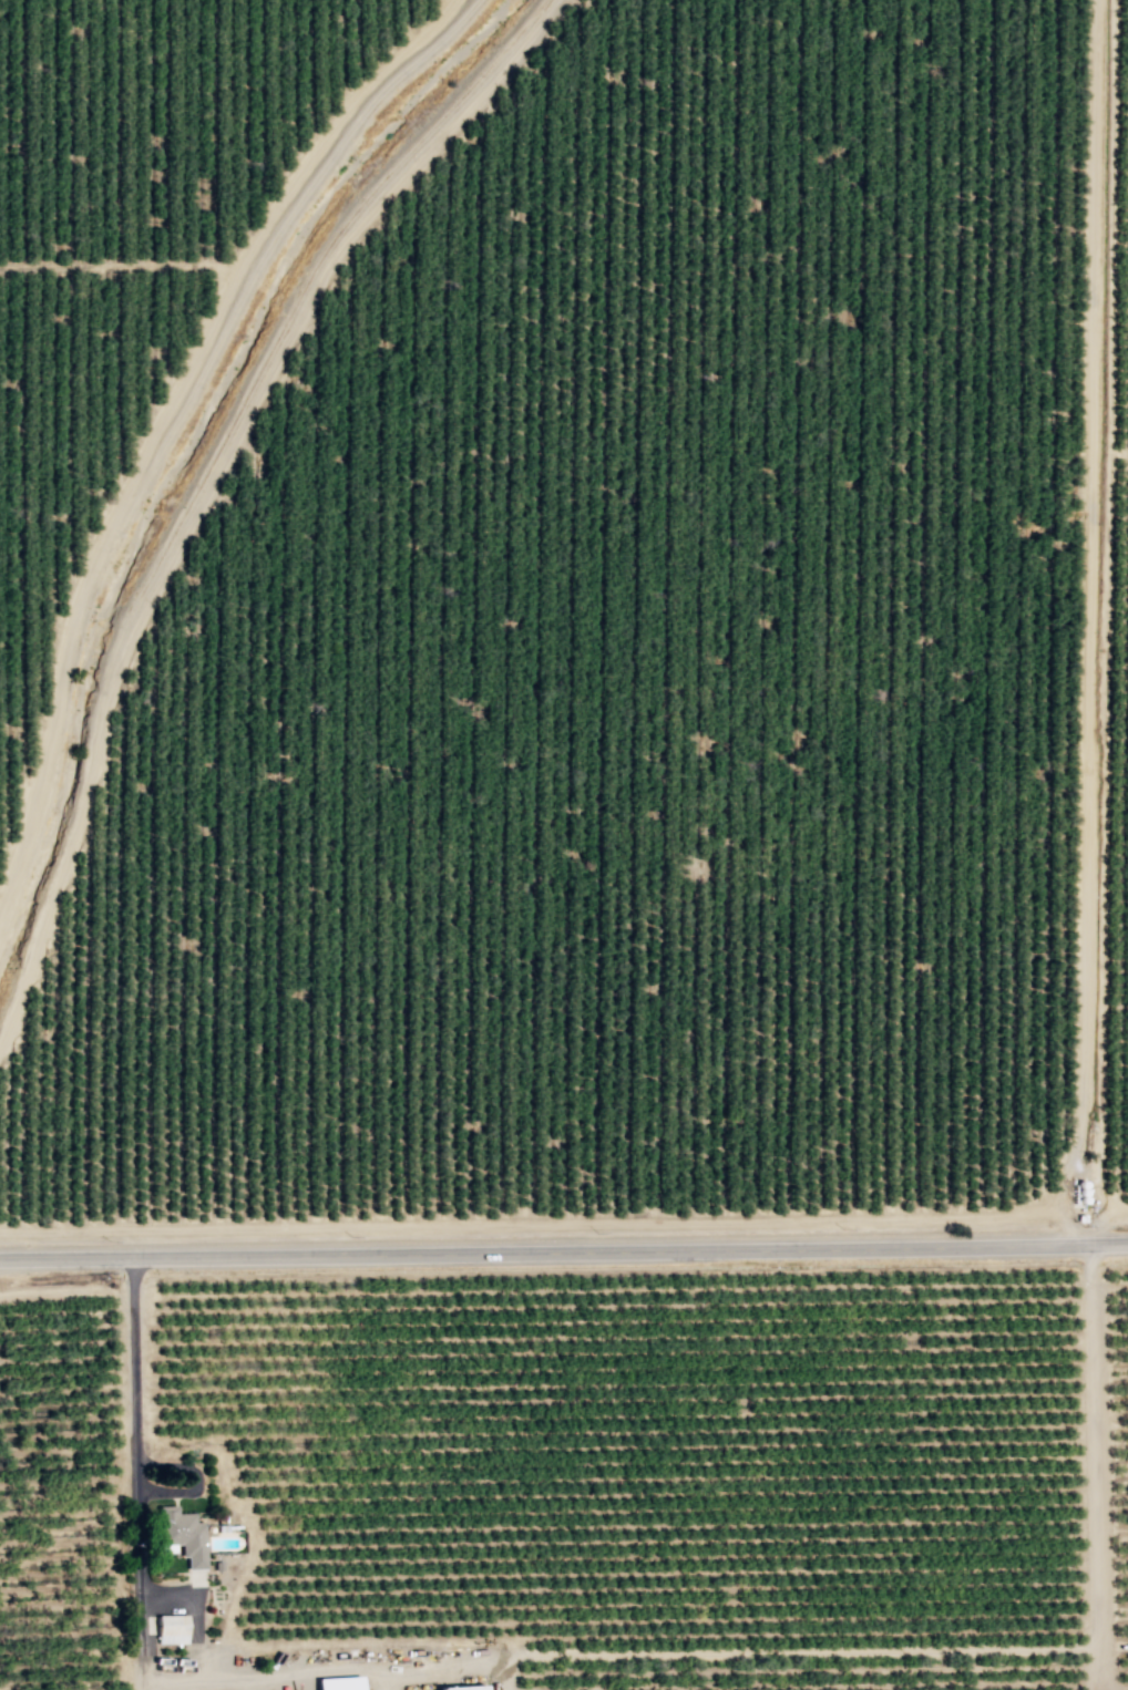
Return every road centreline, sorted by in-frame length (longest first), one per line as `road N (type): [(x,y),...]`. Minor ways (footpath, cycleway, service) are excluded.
road 1 (track): [(1066,1244),(1056,1206),(1077,1141),(1096,0)]
road 2 (track): [(1089,1244),(1099,1207),(1111,0)]
road 3 (track): [(0,1042),(86,784),(113,653),(139,591),(311,261),(540,0)]
road 4 (tertiary): [(1127,1242),(0,1258)]
road 5 (track): [(1056,1206),(1027,1215),(0,1233)]
road 6 (track): [(0,902),(43,789),(81,594),(107,536),(300,194),(371,97),(471,0)]
road 7 (track): [(1101,1647),(455,1660),(389,1688)]
road 8 (track): [(1112,1689),(1101,1647),(1089,1244)]
road 9 (track): [(0,270),(255,265)]
road 10 (track): [(133,1291),(0,1295)]

